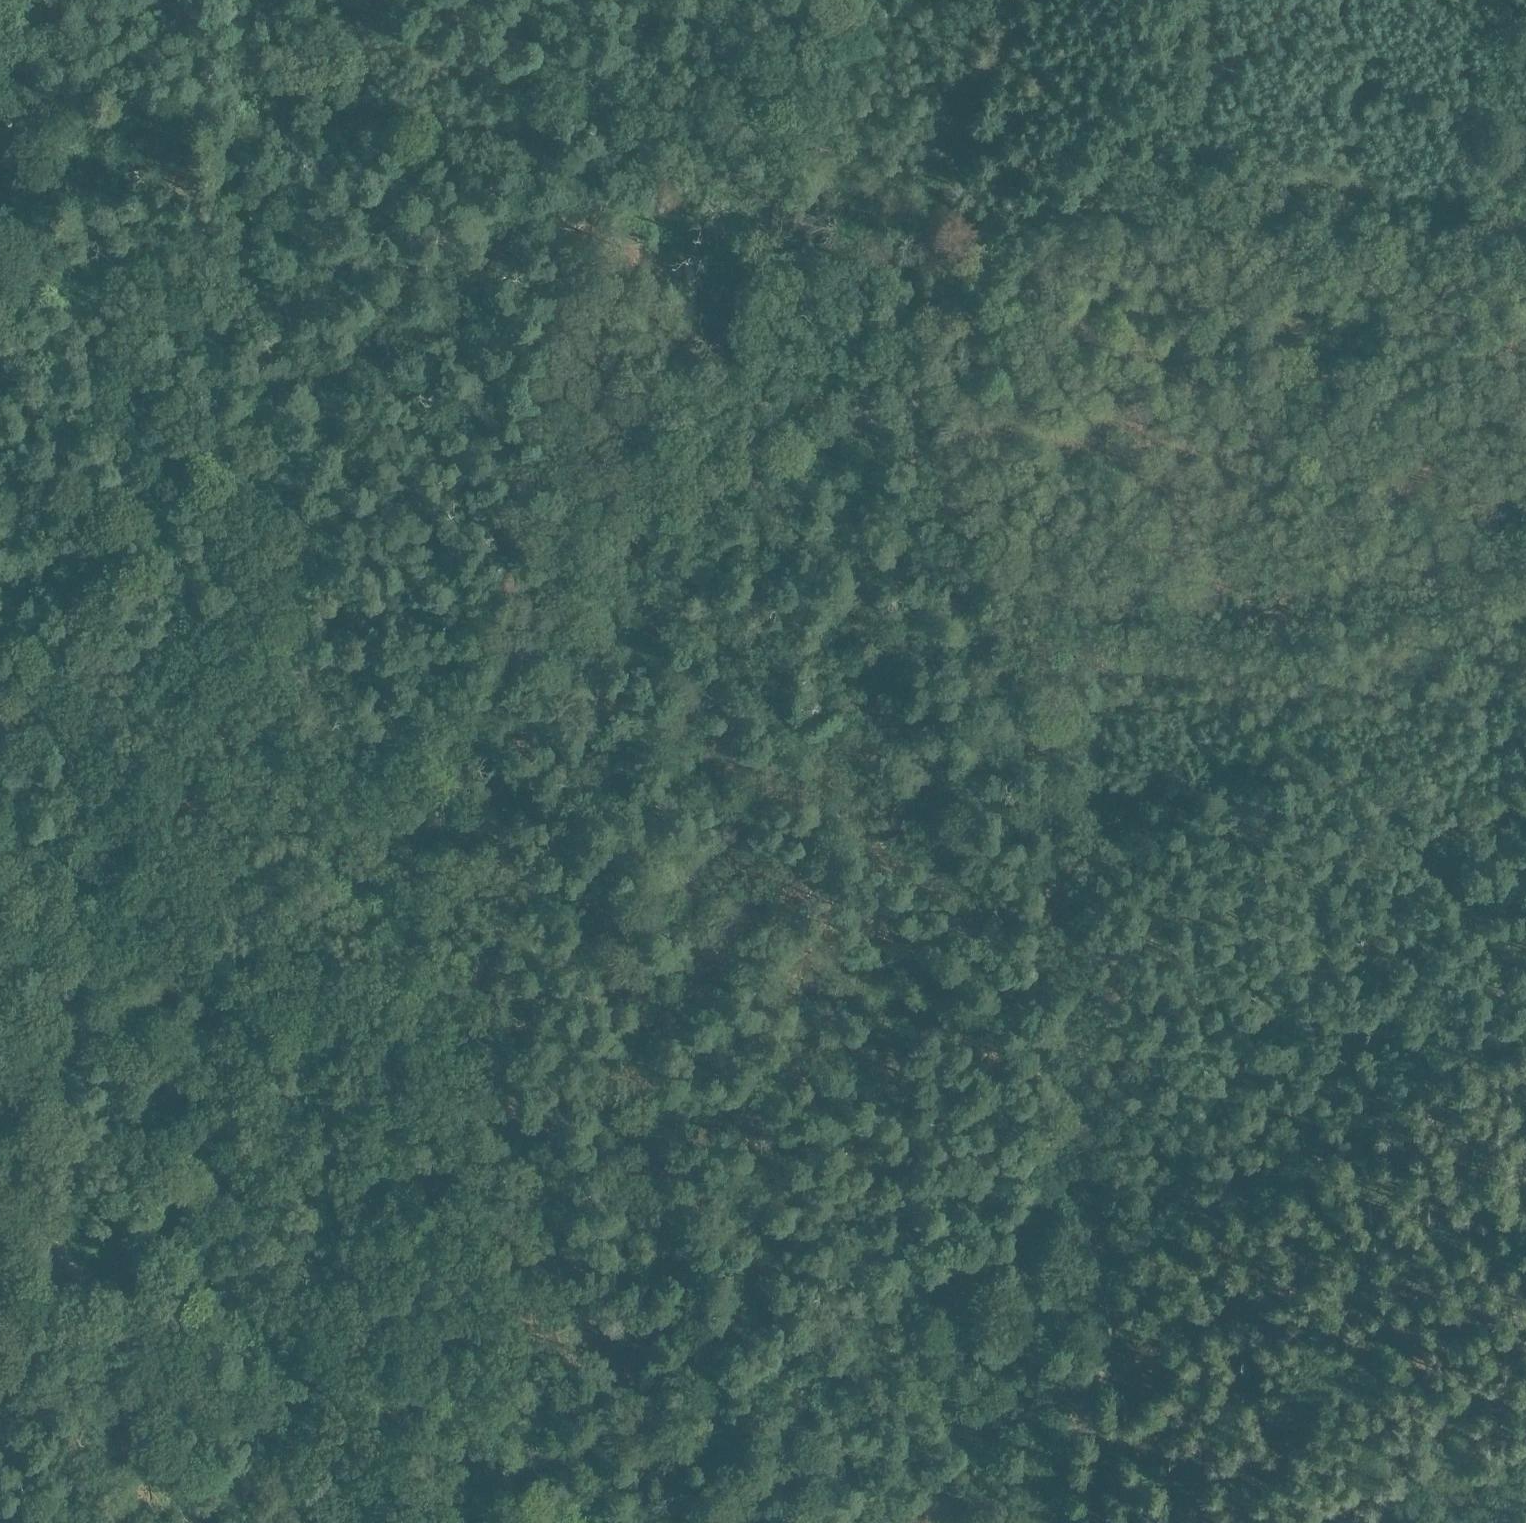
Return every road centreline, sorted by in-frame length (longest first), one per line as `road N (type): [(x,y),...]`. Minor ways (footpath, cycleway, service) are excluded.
road 1 (track): [(927,408),(914,324),(930,308),(951,306),(1525,385)]
road 2 (track): [(0,1121),(97,1306),(194,1522)]
road 3 (track): [(33,18),(0,154)]

